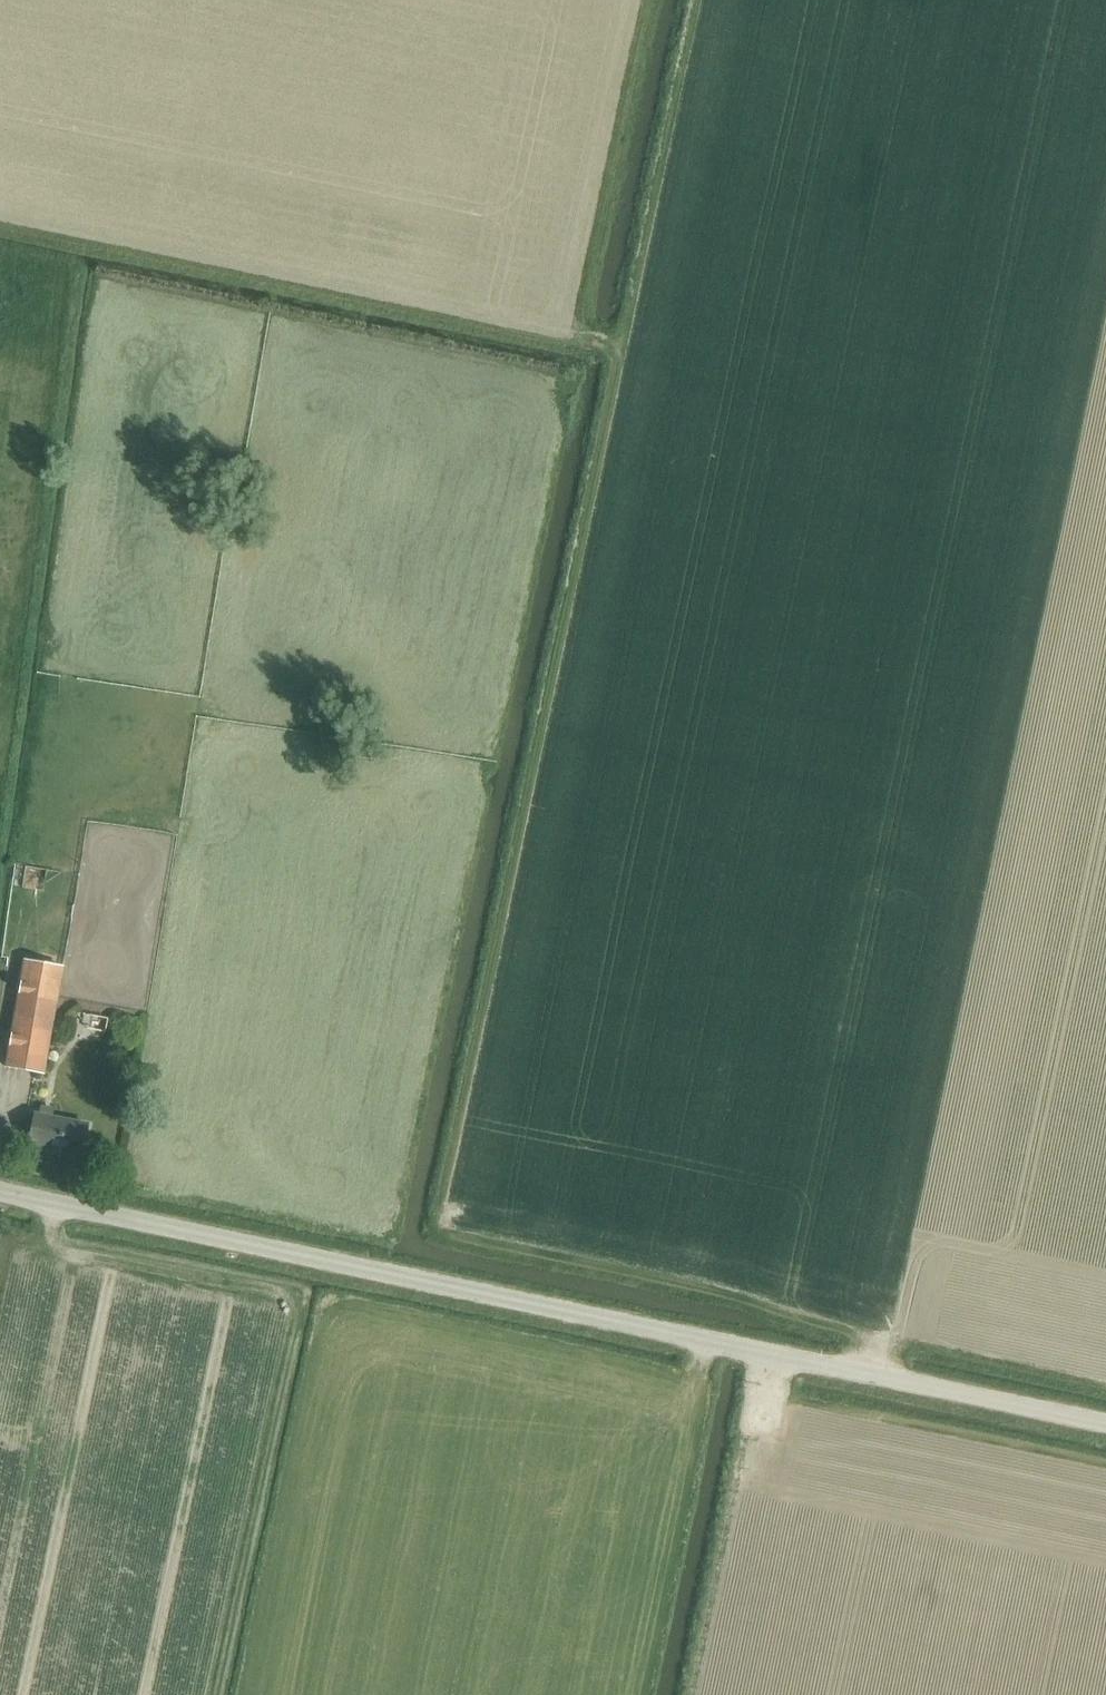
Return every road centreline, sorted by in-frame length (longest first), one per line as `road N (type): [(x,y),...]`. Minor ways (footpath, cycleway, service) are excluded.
road 1 (unclassified): [(1105,1431),(0,1197)]
road 2 (track): [(688,1694),(757,1360)]

